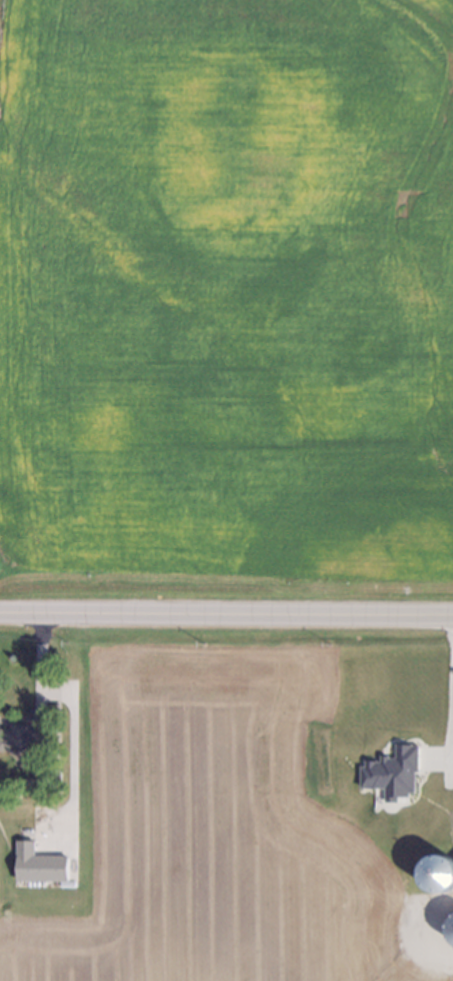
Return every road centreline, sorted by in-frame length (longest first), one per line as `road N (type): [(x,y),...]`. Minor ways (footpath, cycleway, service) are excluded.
road 1 (tertiary): [(0,610),(452,616)]

